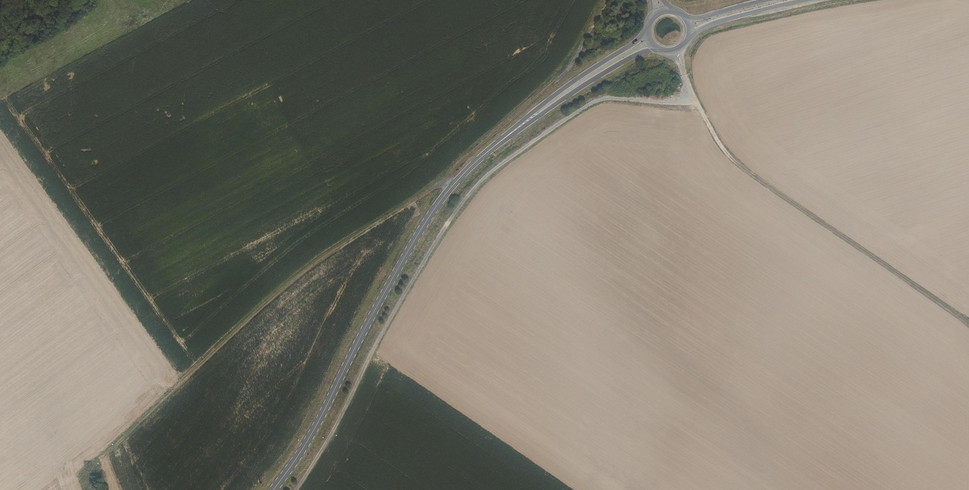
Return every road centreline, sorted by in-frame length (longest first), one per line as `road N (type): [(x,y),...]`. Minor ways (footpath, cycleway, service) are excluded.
road 1 (track): [(682,65),(687,85),(679,100),(595,100),(487,175),(413,280),(295,489)]
road 2 (tertiary): [(495,146),(422,227),(310,437),(273,489)]
road 3 (track): [(687,85),(728,155),(968,326)]
road 4 (tertiary): [(646,28),(495,146)]
road 5 (tertiary): [(495,146),(631,58),(658,52)]
road 6 (track): [(444,197),(458,165),(561,77)]
road 7 (tertiary): [(686,44),(708,26),(803,0)]

